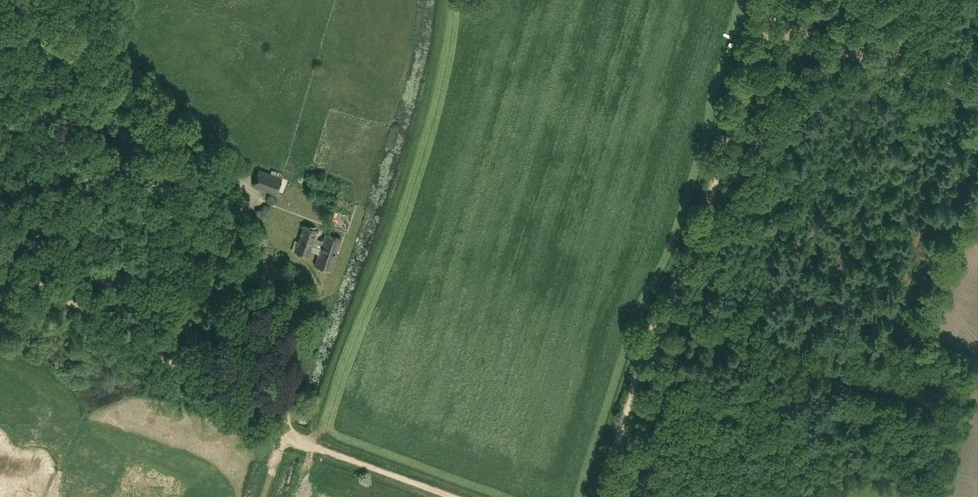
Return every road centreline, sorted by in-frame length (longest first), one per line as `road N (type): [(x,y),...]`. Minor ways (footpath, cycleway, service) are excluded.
road 1 (track): [(647,344),(687,267),(773,0)]
road 2 (track): [(286,401),(156,353),(0,267)]
road 3 (track): [(106,0),(96,32),(225,173)]
road 4 (track): [(977,97),(763,30)]
road 5 (track): [(457,496),(288,434)]
road 6 (track): [(599,496),(647,344)]

